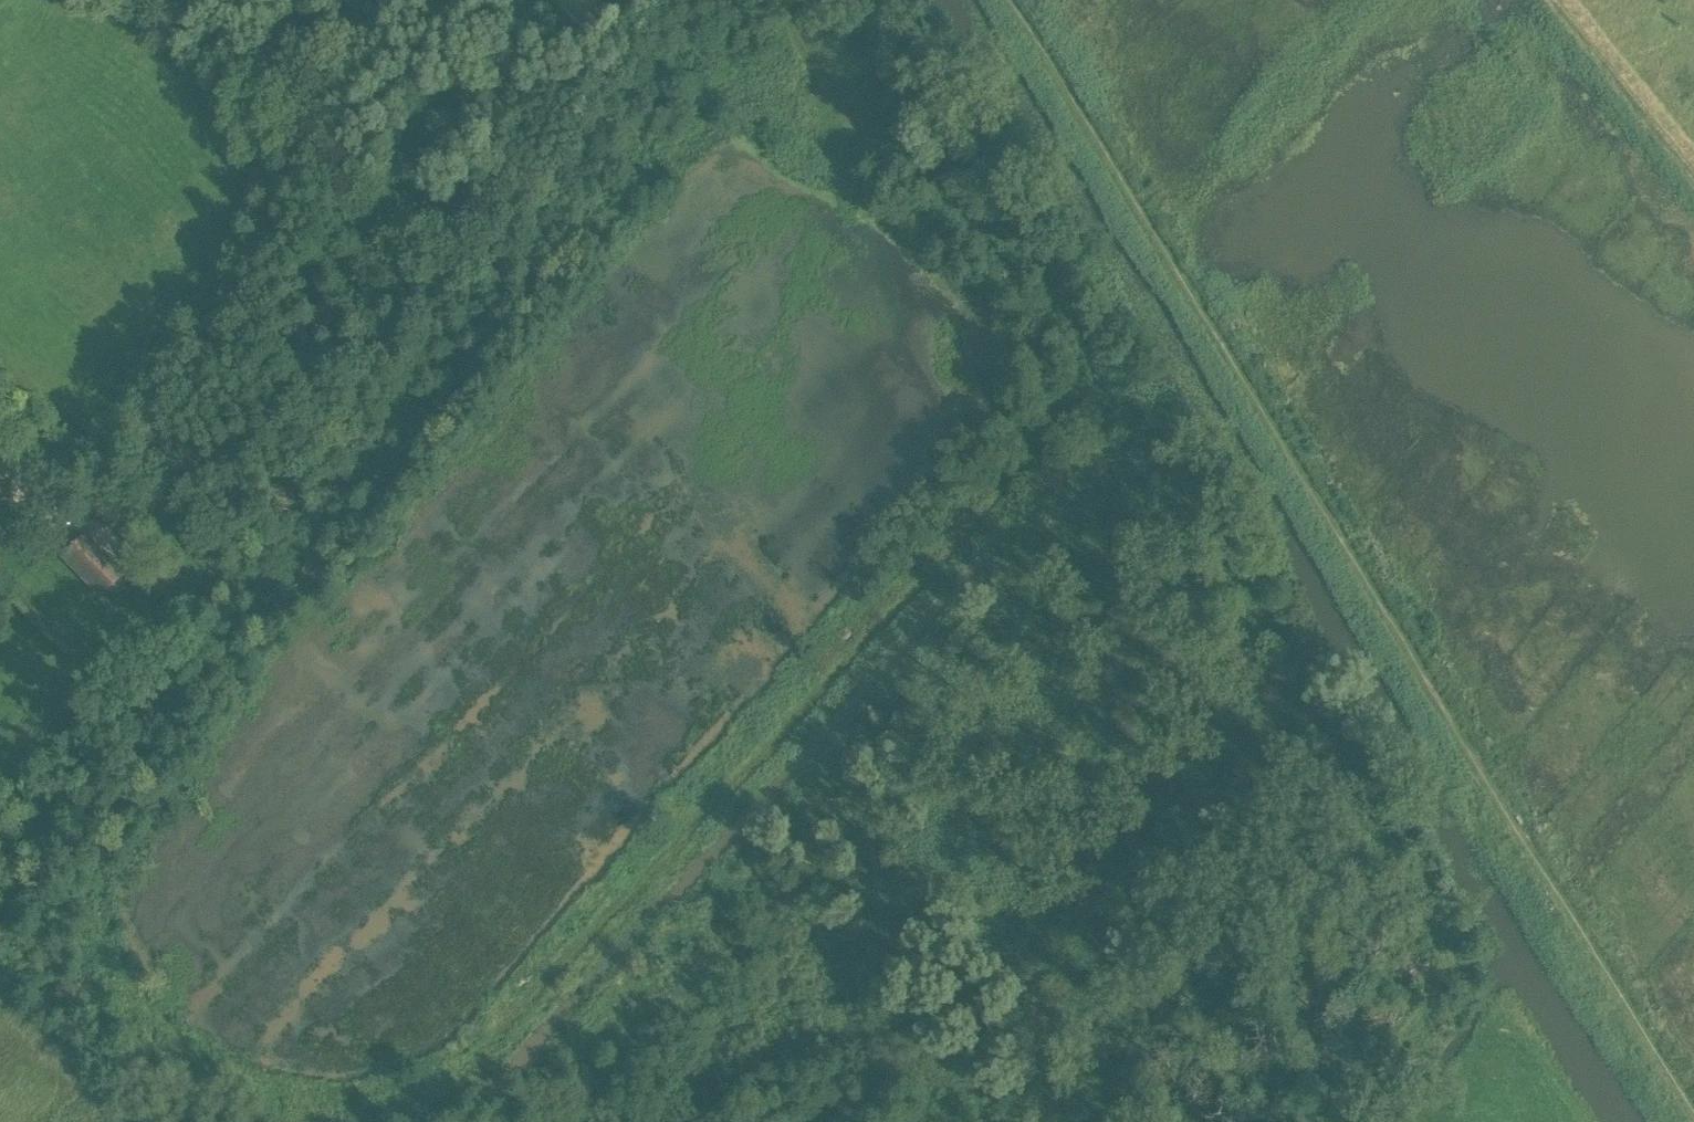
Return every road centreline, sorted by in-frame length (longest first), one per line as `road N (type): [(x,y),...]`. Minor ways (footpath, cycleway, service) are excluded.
road 1 (track): [(436,1106),(509,1016),(977,527),(1084,374),(1085,345),(1058,283),(860,122),(814,70),(780,0)]

